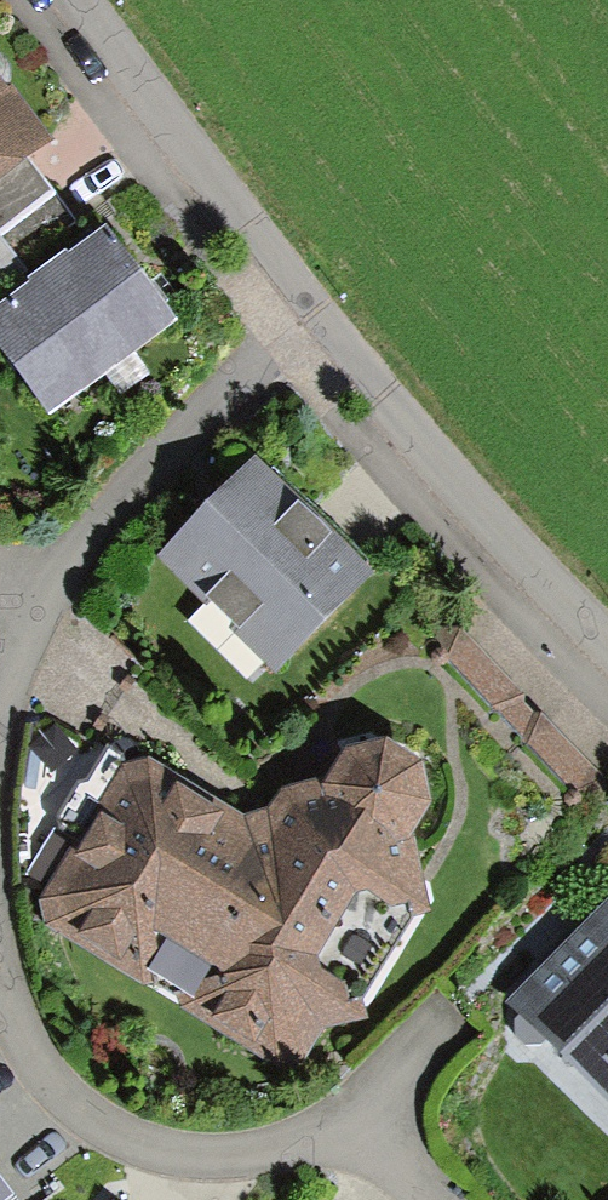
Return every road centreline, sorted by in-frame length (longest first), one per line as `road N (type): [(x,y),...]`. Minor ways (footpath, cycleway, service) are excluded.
road 1 (residential): [(0,984),(38,1068),(150,1151),(252,1148),(340,1112),(454,992)]
road 2 (residential): [(314,322),(207,411),(37,595),(0,695)]
road 3 (residential): [(314,322),(409,439),(607,645)]
road 4 (residential): [(69,0),(314,322)]

